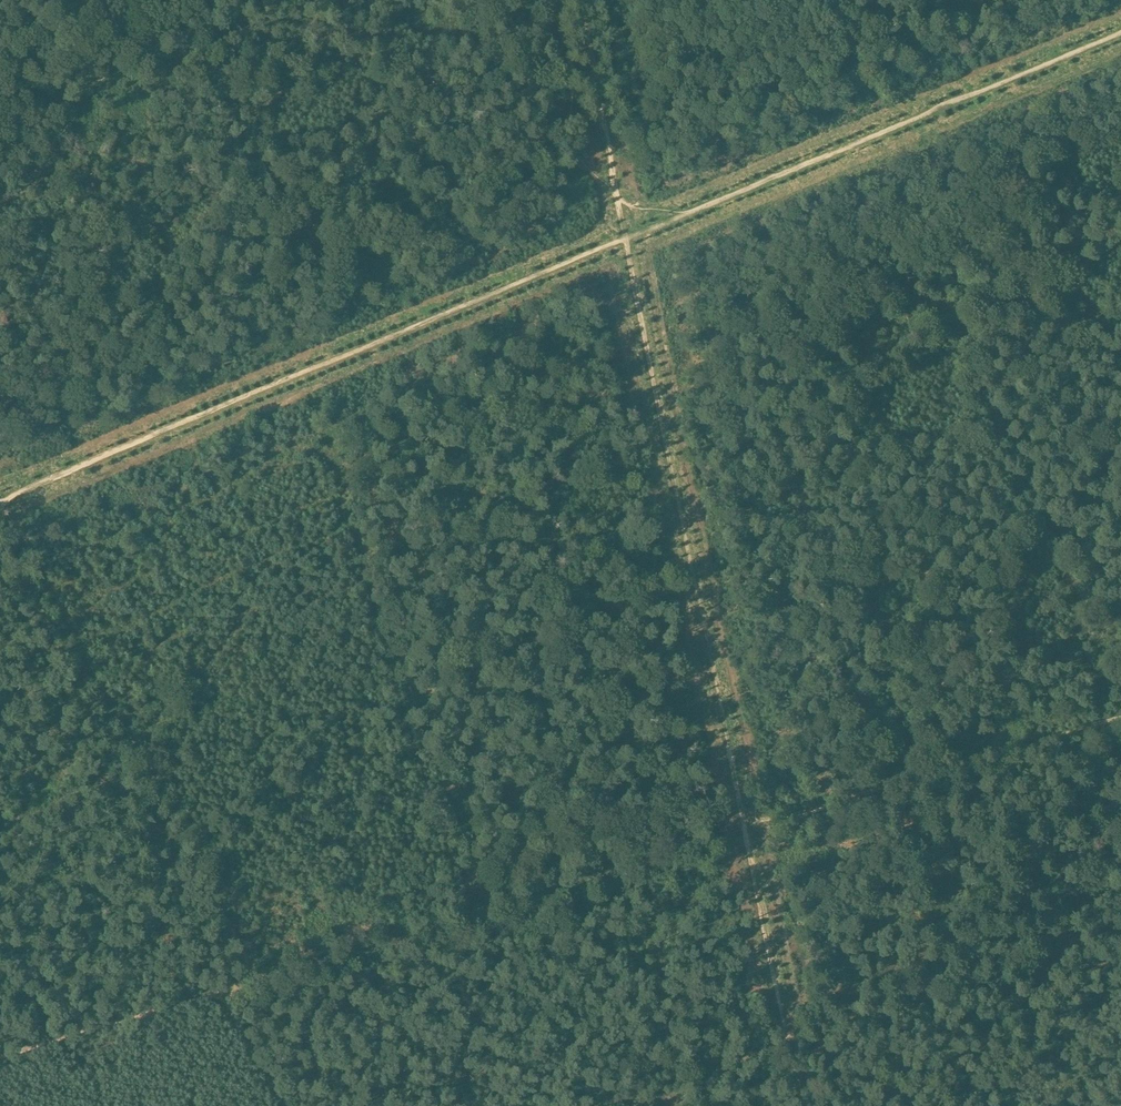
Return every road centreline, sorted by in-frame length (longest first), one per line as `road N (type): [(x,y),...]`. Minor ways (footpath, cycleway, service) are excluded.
road 1 (track): [(213,995),(1120,707)]
road 2 (track): [(1120,35),(685,214)]
road 3 (track): [(0,1059),(213,995),(225,997),(286,1105)]
road 4 (track): [(784,1024),(1120,954)]
road 5 (track): [(625,237),(579,0)]
road 6 (track): [(172,0),(0,85)]

